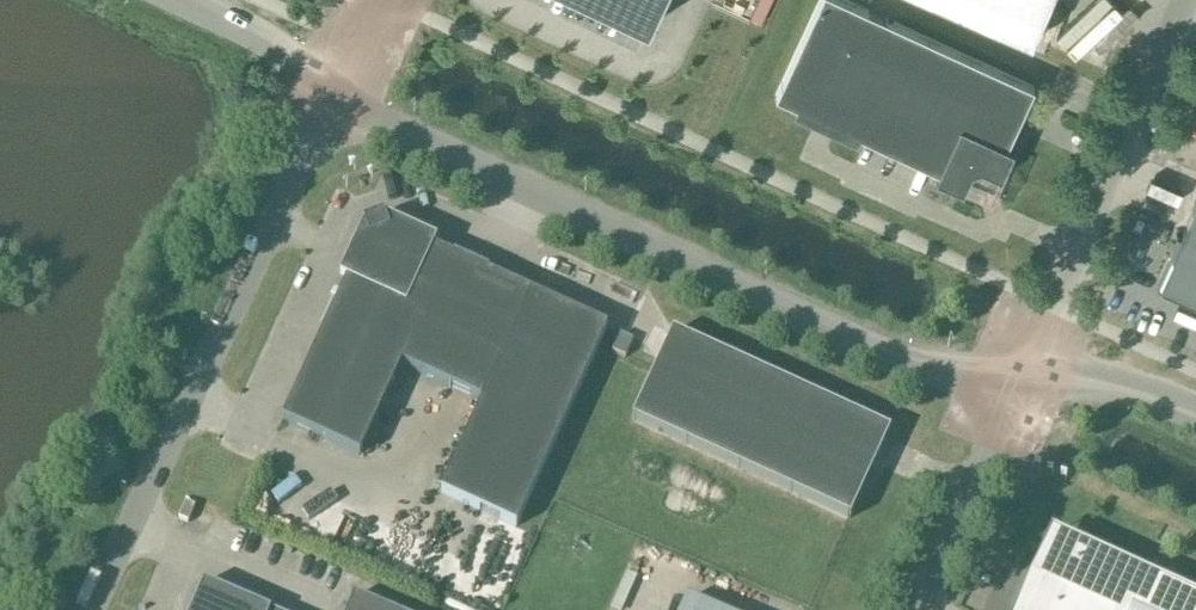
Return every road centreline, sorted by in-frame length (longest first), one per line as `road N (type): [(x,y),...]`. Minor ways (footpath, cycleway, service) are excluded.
road 1 (unclassified): [(330,102),(916,368),(1014,385)]
road 2 (unclassified): [(330,102),(91,609)]
road 3 (unclassified): [(1014,385),(1184,0)]
road 4 (unclassified): [(917,609),(1014,385)]
road 5 (unclassified): [(1014,385),(1089,380),(1195,412)]
road 6 (unclassified): [(185,0),(279,50),(330,102)]

